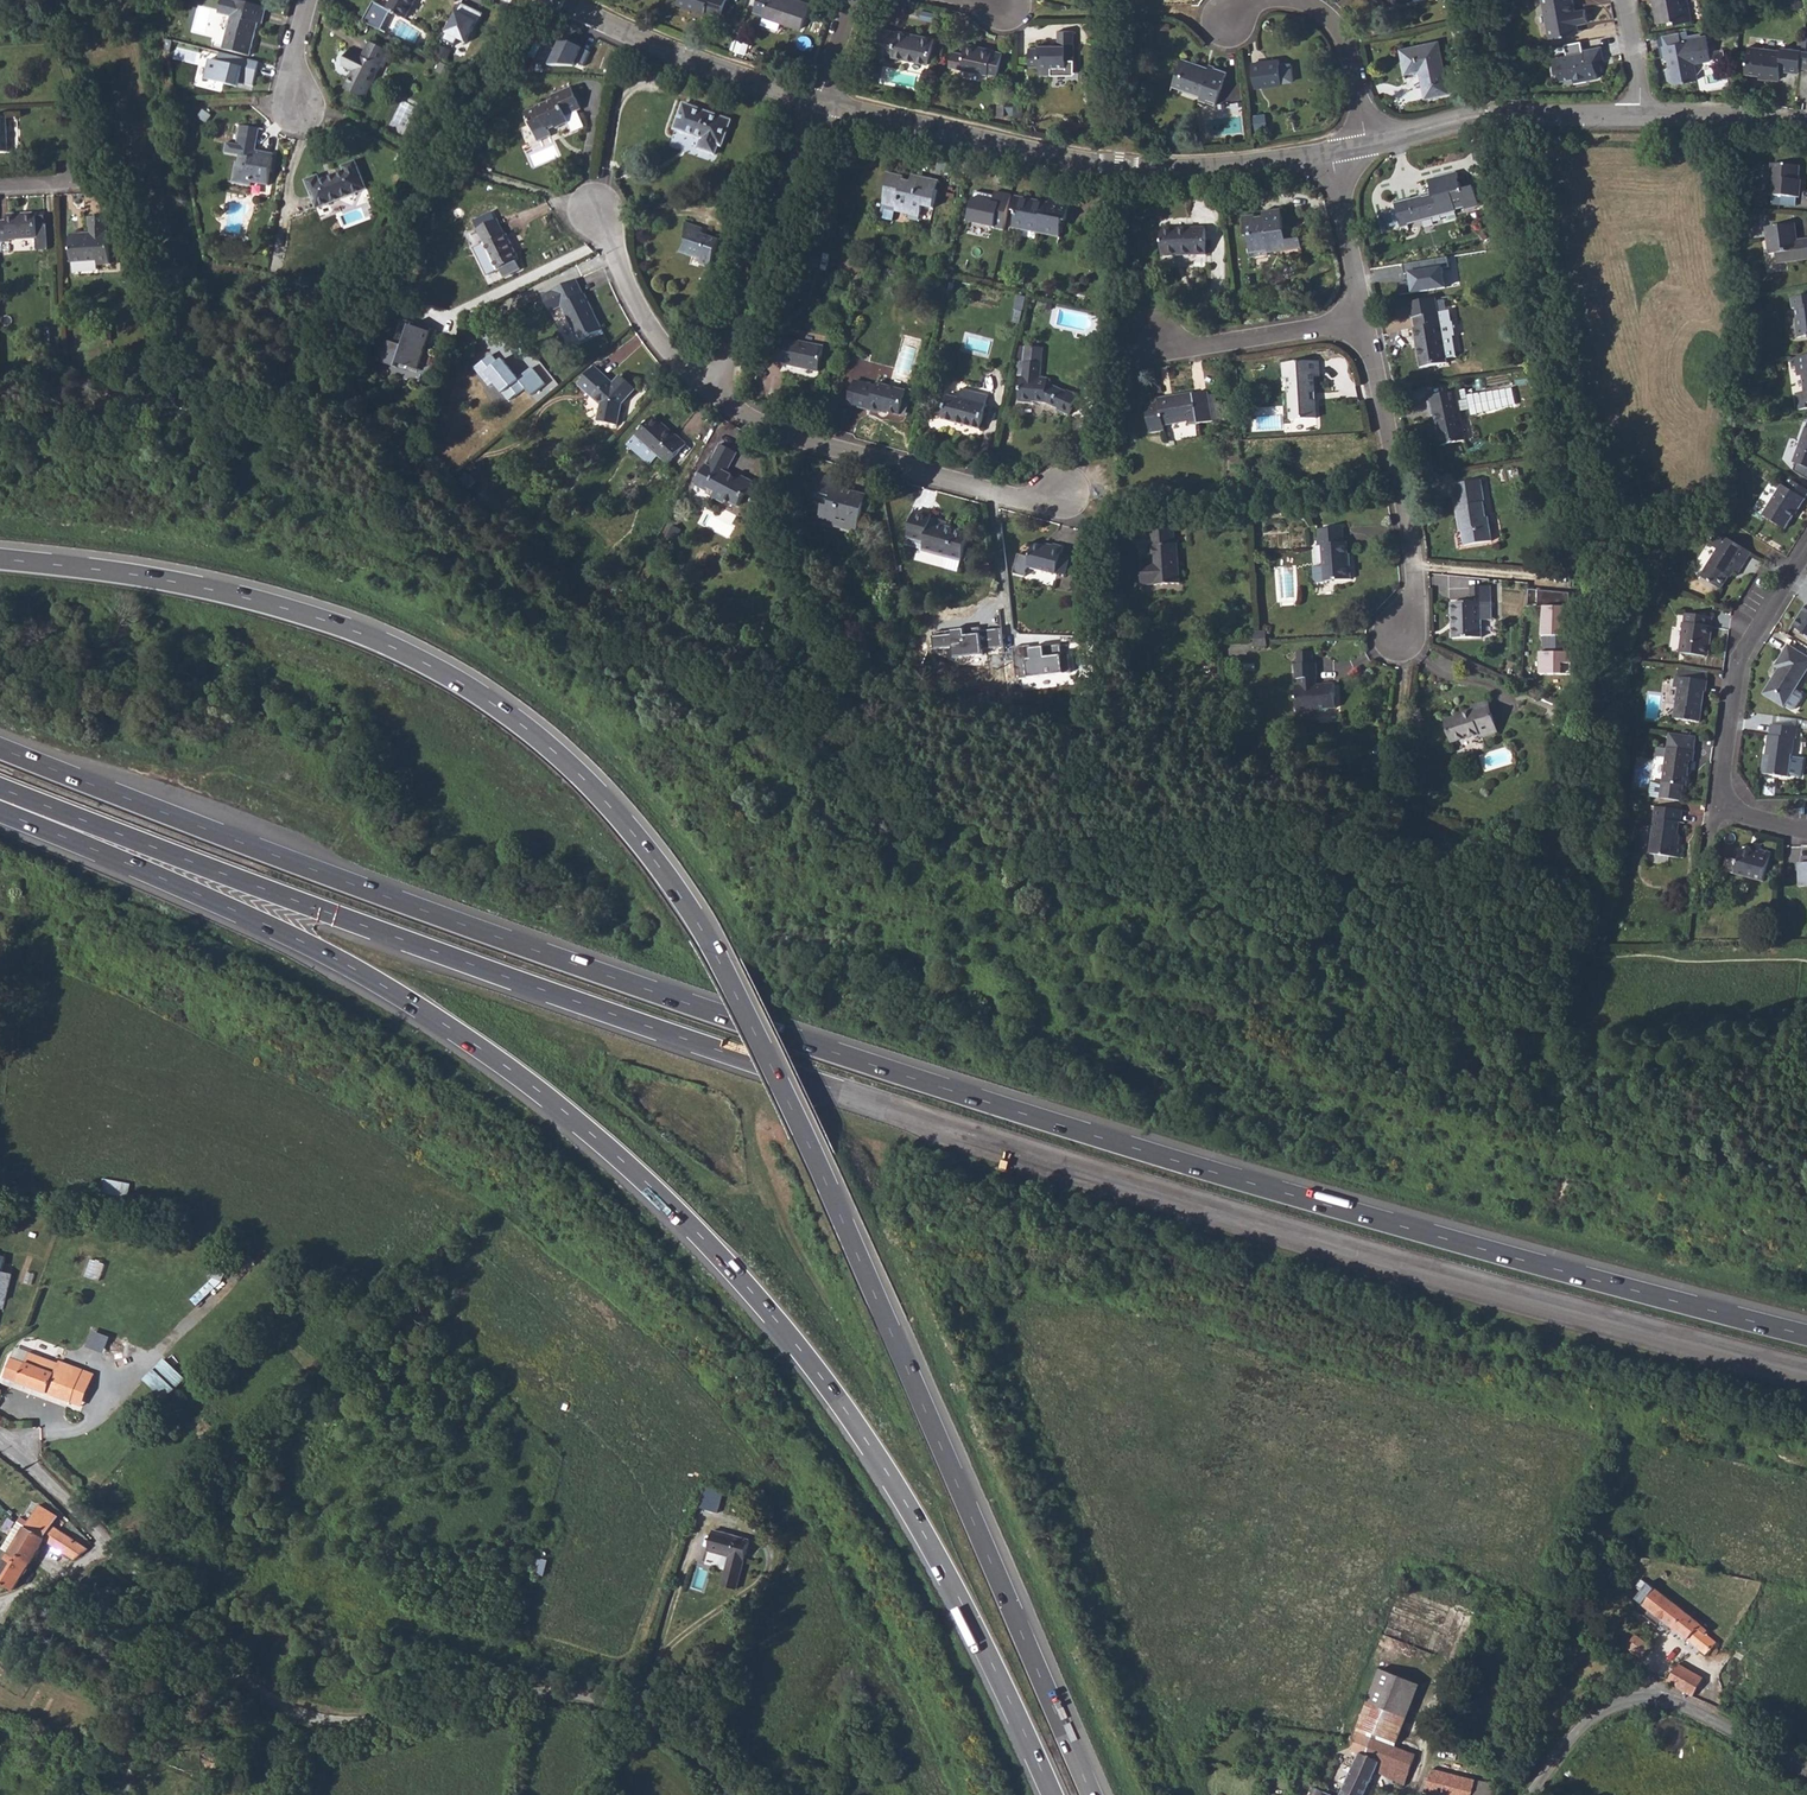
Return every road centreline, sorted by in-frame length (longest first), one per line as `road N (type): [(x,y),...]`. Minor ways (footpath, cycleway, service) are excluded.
road 1 (trunk): [(1806,1335),(1253,1183),(871,1064),(389,898),(0,748)]
road 2 (trunk): [(0,788),(535,987),(905,1111),(1276,1225),(1806,1369)]
road 3 (trunk): [(1092,1794),(759,1036),(693,914),(601,796),(503,710),(359,632),(203,587),(0,559)]
road 4 (trunk): [(0,799),(366,972),(513,1069),(660,1192),(777,1319),(869,1443),(950,1579),(1053,1794)]
road 5 (track): [(0,438),(293,420),(372,302),(399,226),(535,0)]
road 6 (unclassified): [(754,1794),(615,1702),(546,1691),(379,1720),(297,1714),(233,1669),(114,1548)]
road 7 (track): [(117,1550),(338,1376),(471,1219),(510,1185)]
road 8 (residential): [(1330,156),(1123,169),(815,102)]
road 9 (track): [(1665,1381),(1533,1692),(1513,1794)]
road 10 (residential): [(716,396),(769,433),(1015,497),(1066,491)]
road 11 (residential): [(1806,828),(1737,812),(1722,784),(1737,664),(1806,550)]
road 12 (unclassified): [(1806,1770),(1699,1712),(1663,1698),(1636,1698),(1612,1705),(1533,1794)]
road 13 (residential): [(1403,630),(1416,590),(1410,536),(1364,324)]
road 14 (residential): [(815,102),(716,396)]
road 15 (residential): [(1639,116),(1496,120),(1364,149)]
road 16 (residential): [(815,102),(670,54),(558,0)]
road 17 (residential): [(1364,149),(1337,25),(1318,10),(1272,0),(1249,4),(1229,21)]
road 18 (residential): [(596,206),(654,332),(716,396)]
road 19 (residential): [(1154,340),(1191,348),(1364,324)]
road 20 (residential): [(1364,324),(1330,156)]
road 21 (residential): [(1806,128),(1639,116)]
road 22 (unclassified): [(114,1548),(54,1484),(0,1443)]
road 23 (unclassified): [(114,1548),(3,1603),(0,1619)]
road 24 (track): [(1663,1698),(1566,1612)]

